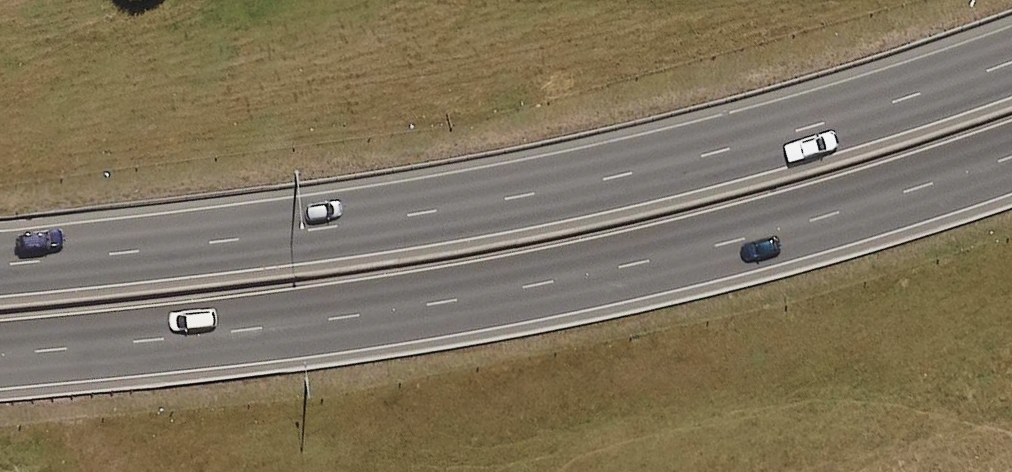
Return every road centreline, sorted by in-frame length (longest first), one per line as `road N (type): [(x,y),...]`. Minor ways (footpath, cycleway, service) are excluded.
road 1 (motorway): [(0,263),(365,220),(637,167),(763,139),(1011,60)]
road 2 (motorway): [(1011,158),(574,276),(407,308),(0,353)]

